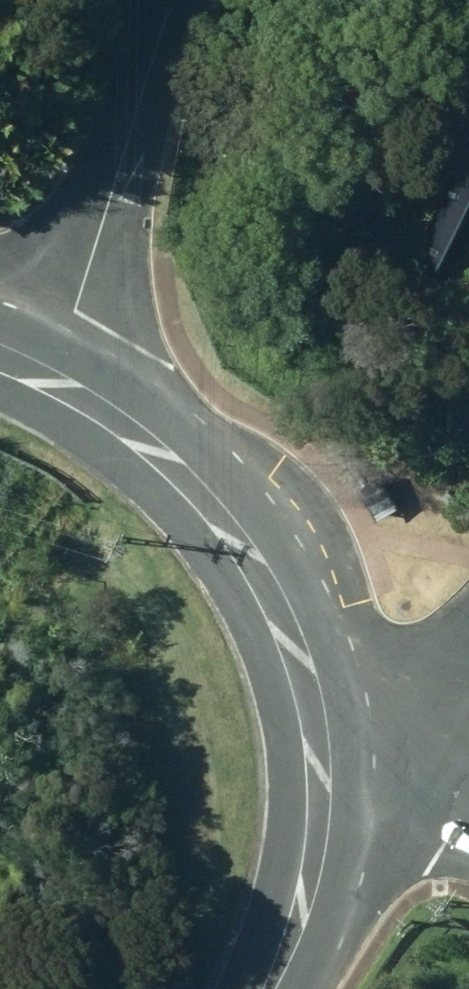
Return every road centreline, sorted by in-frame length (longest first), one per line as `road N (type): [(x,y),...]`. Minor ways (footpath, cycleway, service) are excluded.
road 1 (tertiary): [(51,379),(213,490),(313,630),(349,767)]
road 2 (unclassified): [(51,379),(172,0)]
road 3 (tertiary): [(276,988),(331,884),(350,826)]
road 4 (unclassified): [(349,767),(468,670)]
road 5 (residential): [(350,826),(468,832)]

